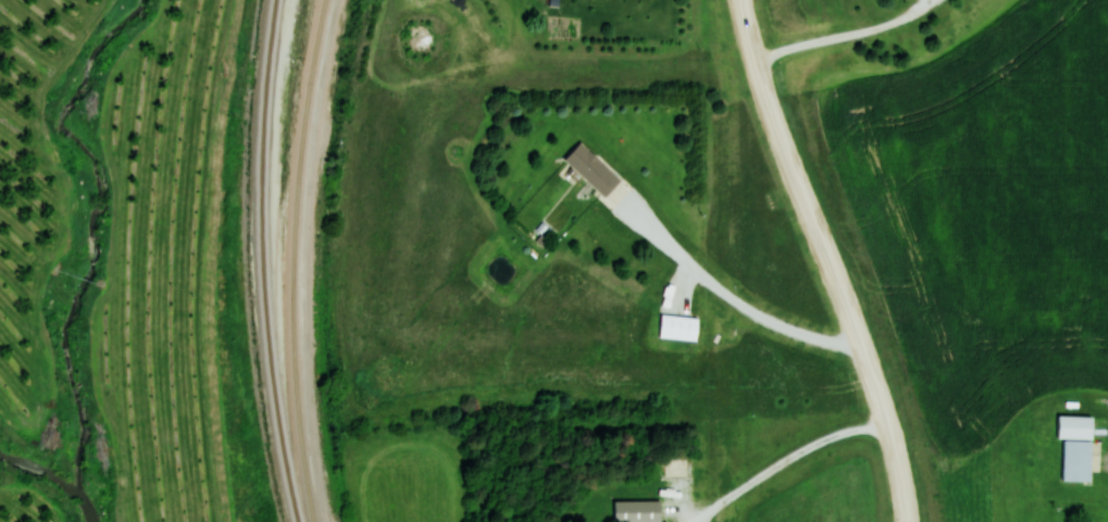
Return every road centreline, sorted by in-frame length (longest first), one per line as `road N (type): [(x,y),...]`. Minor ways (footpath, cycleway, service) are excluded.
road 1 (residential): [(905,521),(874,385),(781,149),(738,0)]

